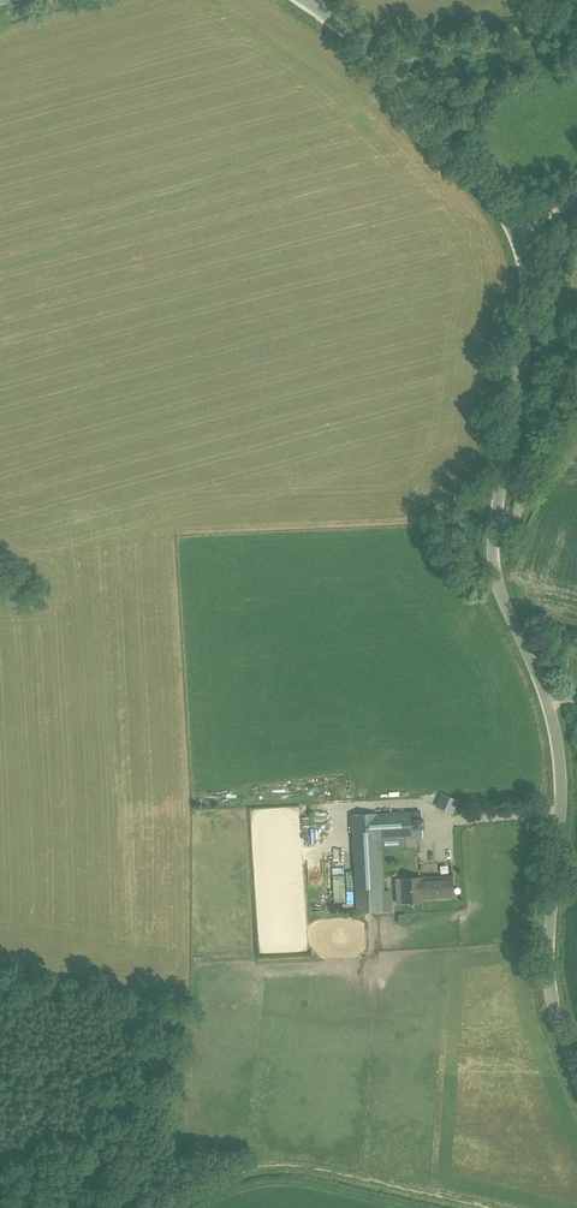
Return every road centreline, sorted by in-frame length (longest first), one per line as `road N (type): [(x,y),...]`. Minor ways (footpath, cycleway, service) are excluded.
road 1 (unclassified): [(576,1068),(551,986),(560,755),(552,707),(496,568),(528,269),(516,232),(490,192),(393,81),(306,0)]
road 2 (track): [(482,1207),(280,1165),(236,1172),(169,1207)]
road 3 (track): [(576,34),(388,77)]

